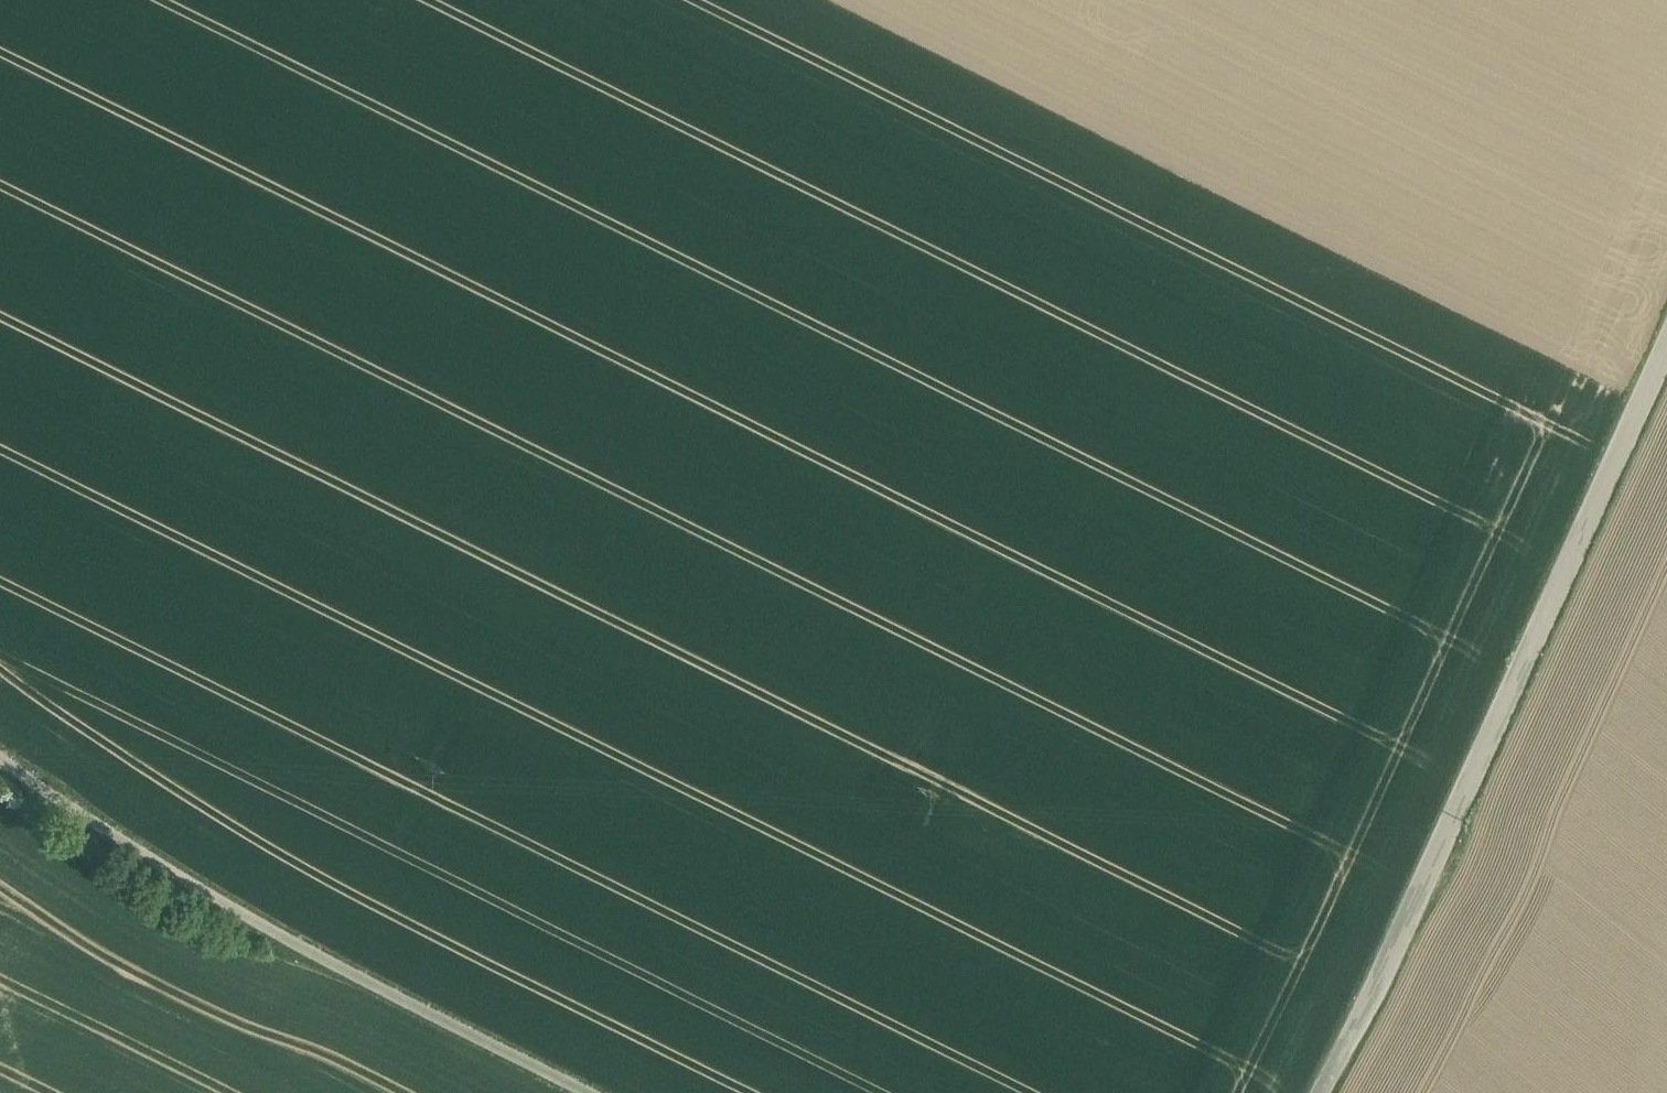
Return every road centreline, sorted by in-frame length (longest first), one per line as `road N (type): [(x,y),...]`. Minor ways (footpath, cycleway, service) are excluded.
road 1 (unclassified): [(1304,1092),(1666,327)]
road 2 (unclassified): [(0,734),(256,919),(606,1092)]

